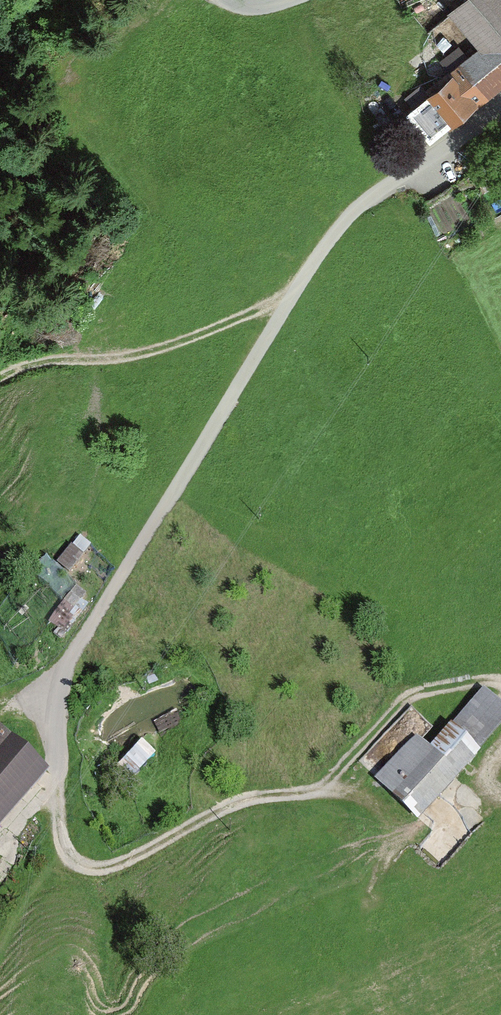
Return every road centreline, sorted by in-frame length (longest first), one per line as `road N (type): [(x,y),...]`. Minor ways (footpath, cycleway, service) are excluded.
road 1 (unclassified): [(72,859),(57,682),(301,280),(364,201),(500,111)]
road 2 (track): [(72,859),(96,870),(217,810),(333,790),(408,693),(500,680)]
road 3 (track): [(0,380),(26,363),(106,362),(189,342),(288,301)]
road 4 (track): [(333,790),(387,817),(393,851),(379,897)]

